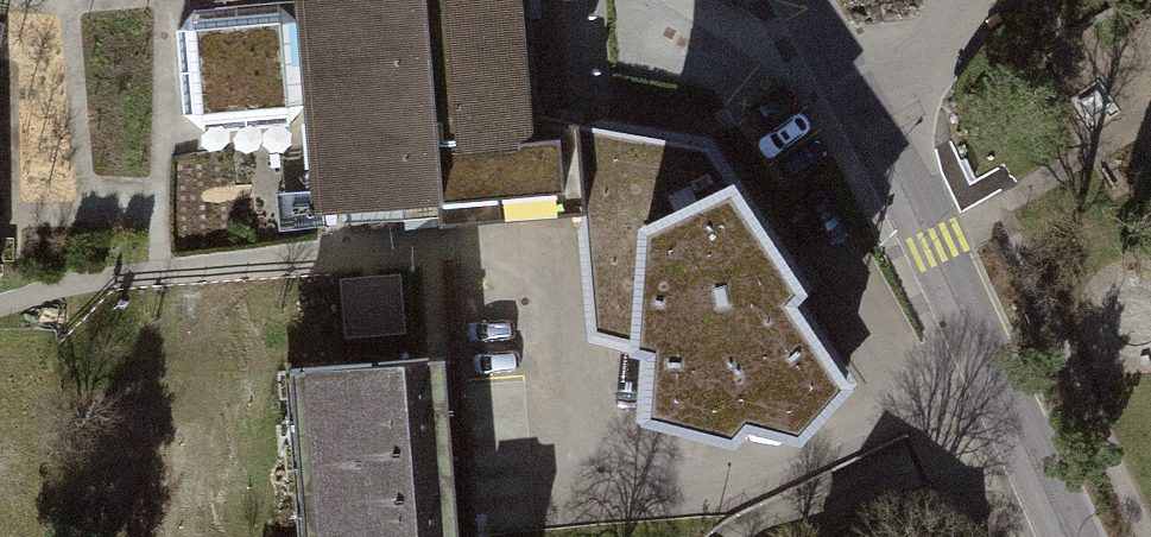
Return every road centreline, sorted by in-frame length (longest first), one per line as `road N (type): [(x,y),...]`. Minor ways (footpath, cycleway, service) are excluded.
road 1 (residential): [(859,101),(1073,536)]
road 2 (residential): [(962,0),(930,62),(859,101)]

